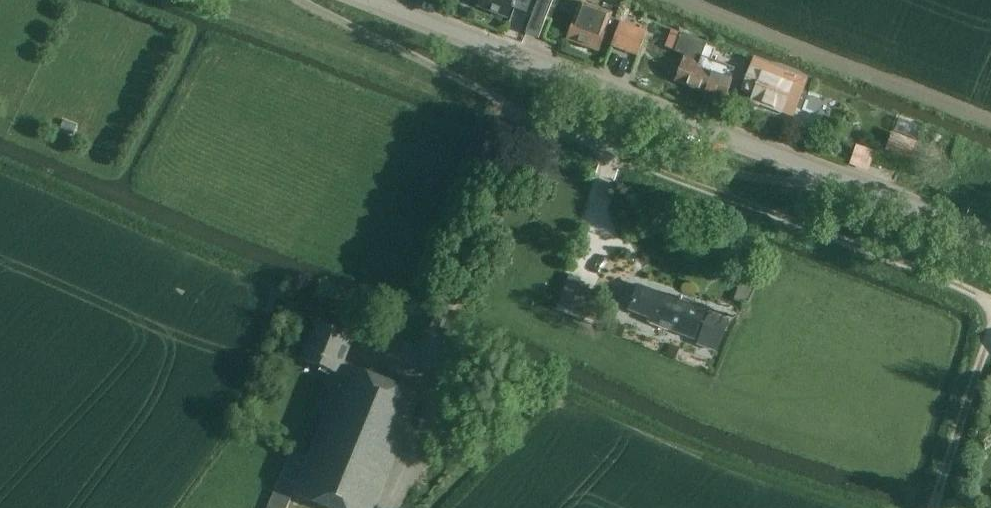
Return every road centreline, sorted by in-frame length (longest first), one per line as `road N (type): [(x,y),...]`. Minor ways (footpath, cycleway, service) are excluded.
road 1 (tertiary): [(990,238),(364,0)]
road 2 (track): [(206,0),(438,96)]
road 3 (track): [(931,507),(982,353)]

